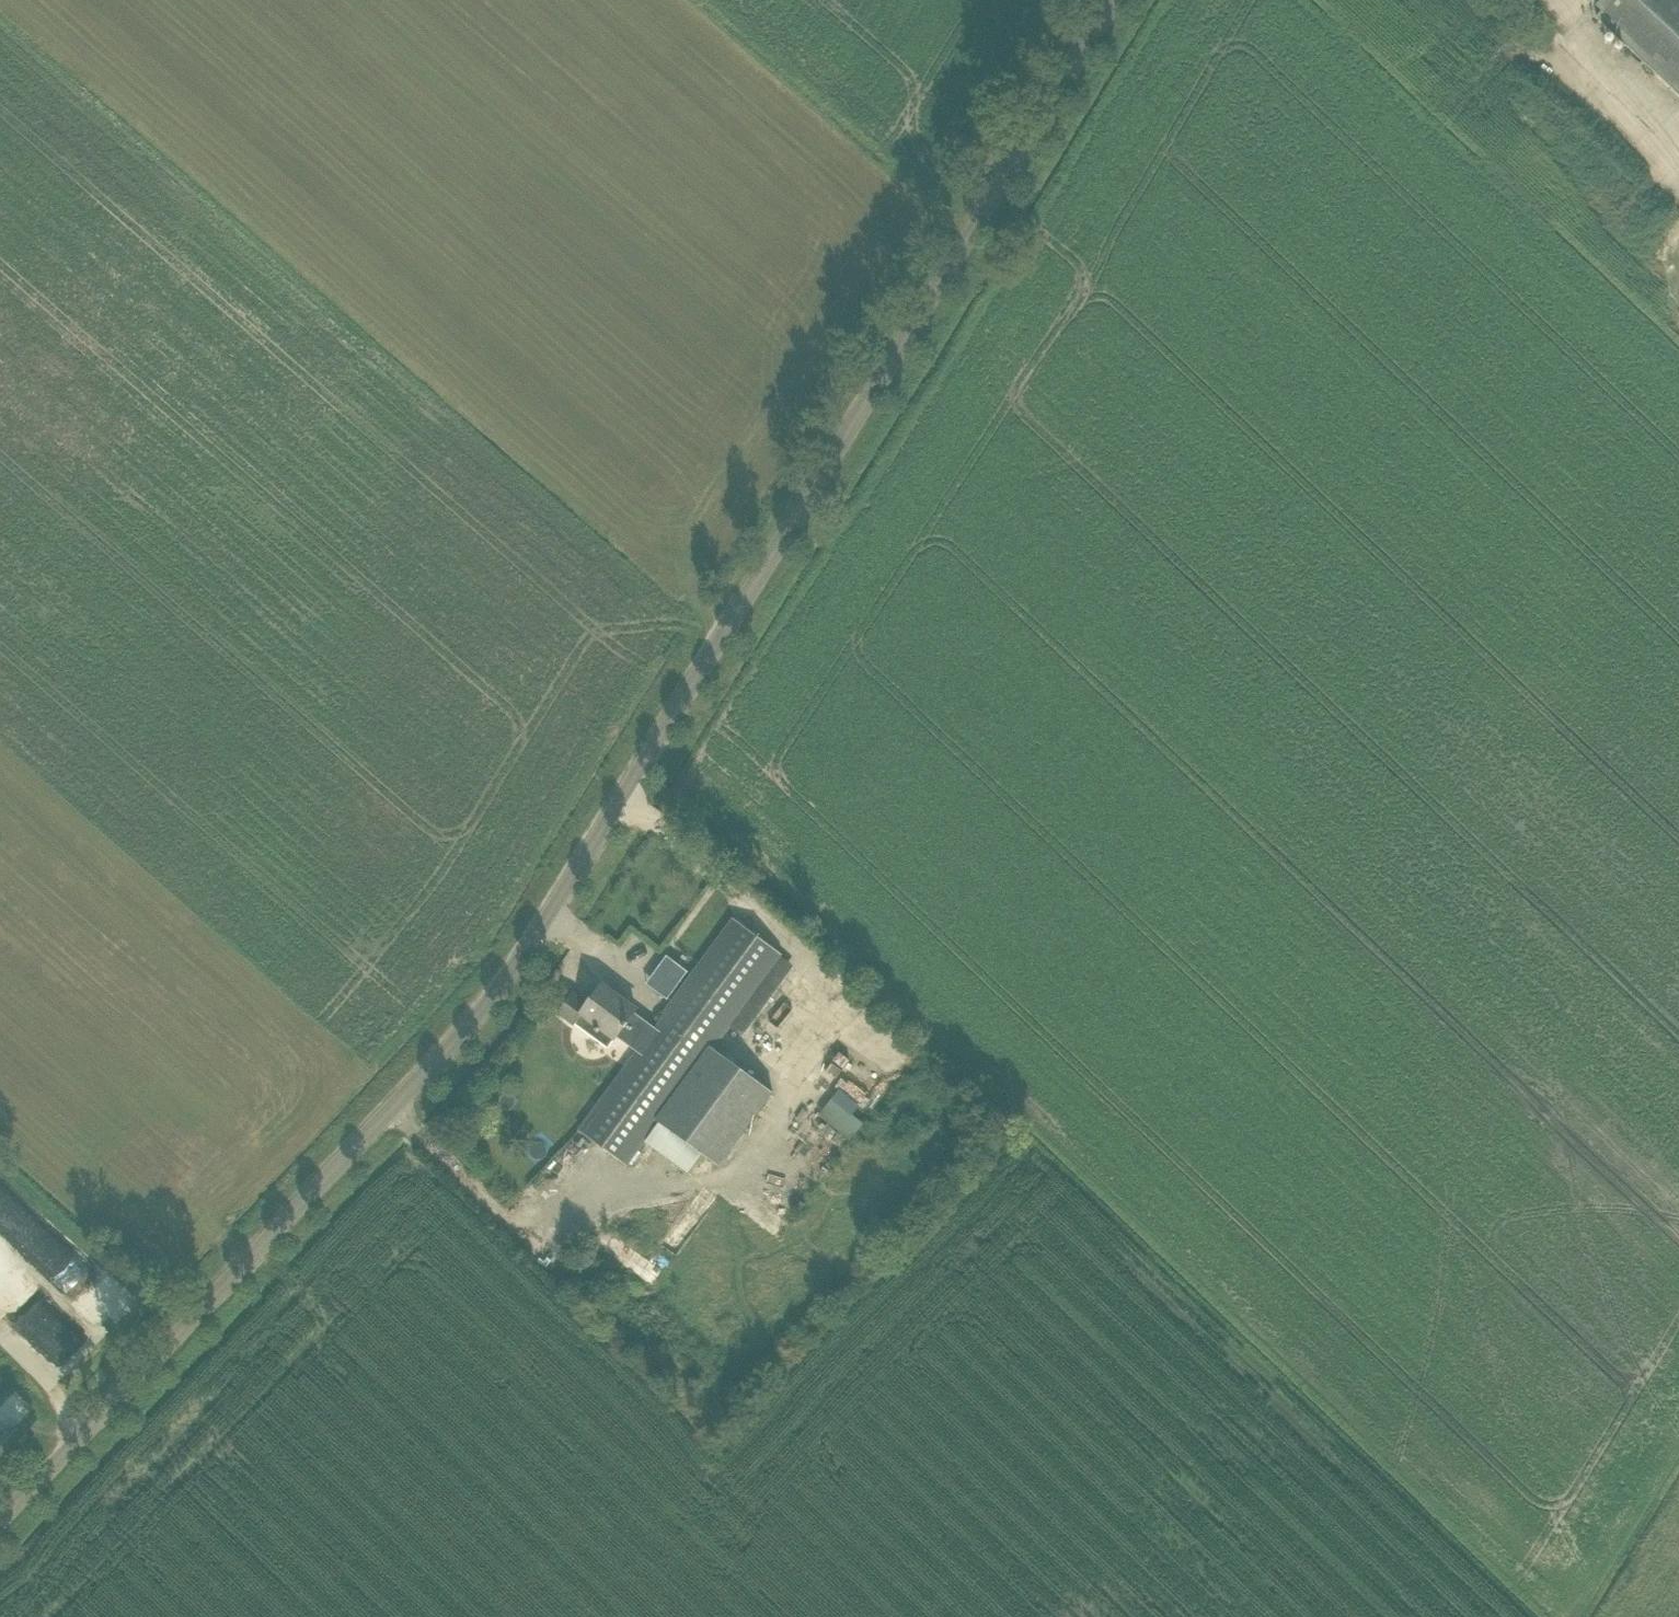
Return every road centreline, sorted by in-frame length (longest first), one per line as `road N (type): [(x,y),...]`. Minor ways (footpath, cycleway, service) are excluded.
road 1 (unclassified): [(0,1522),(503,1006),(1113,0)]

